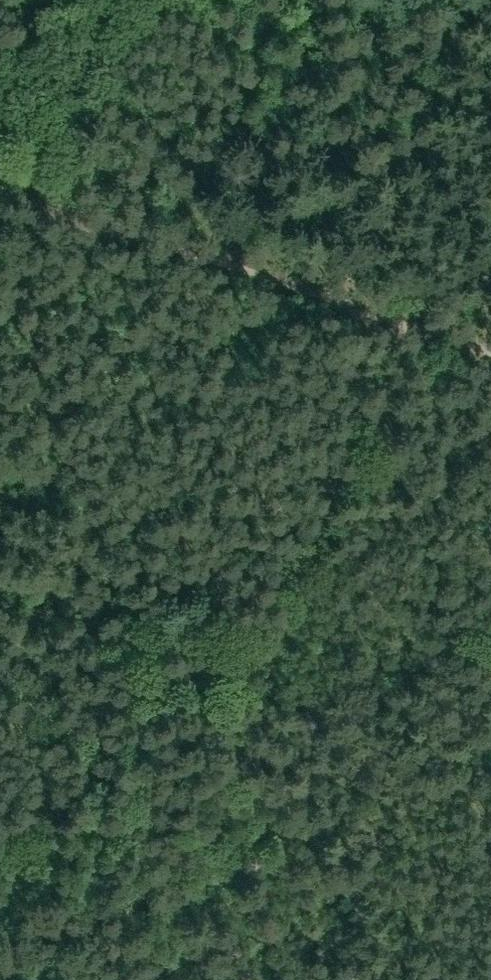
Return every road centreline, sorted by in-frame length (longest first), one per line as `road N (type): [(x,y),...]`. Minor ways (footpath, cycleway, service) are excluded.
road 1 (track): [(0,195),(490,355)]
road 2 (track): [(286,632),(165,979)]
road 3 (track): [(370,315),(286,632)]
road 4 (track): [(286,632),(262,641),(220,638),(0,585)]

